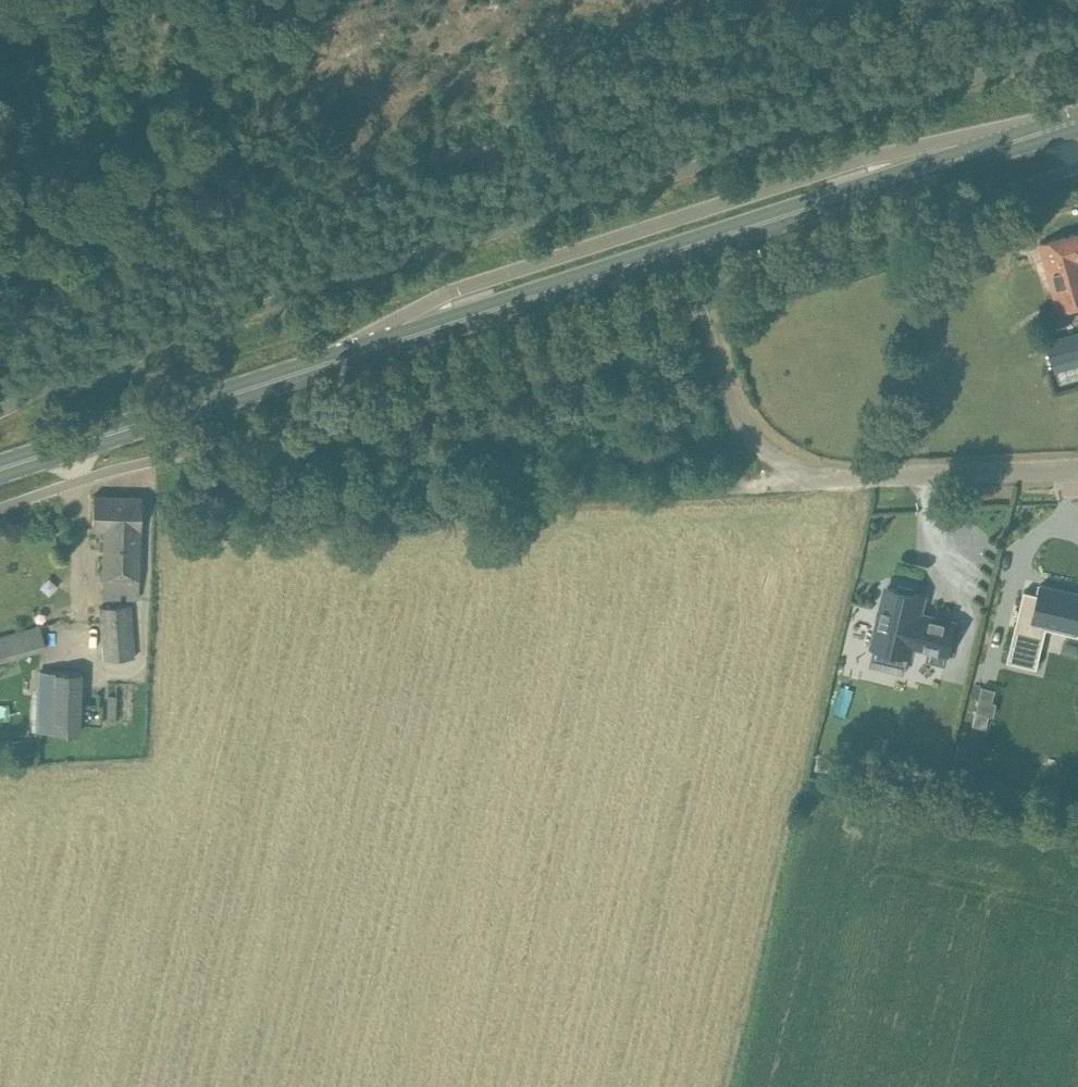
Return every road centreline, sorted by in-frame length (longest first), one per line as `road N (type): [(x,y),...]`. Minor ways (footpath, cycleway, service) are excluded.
road 1 (primary): [(0,471),(1077,120)]
road 2 (unclassified): [(1077,467),(821,480),(764,450),(740,422),(707,321)]

